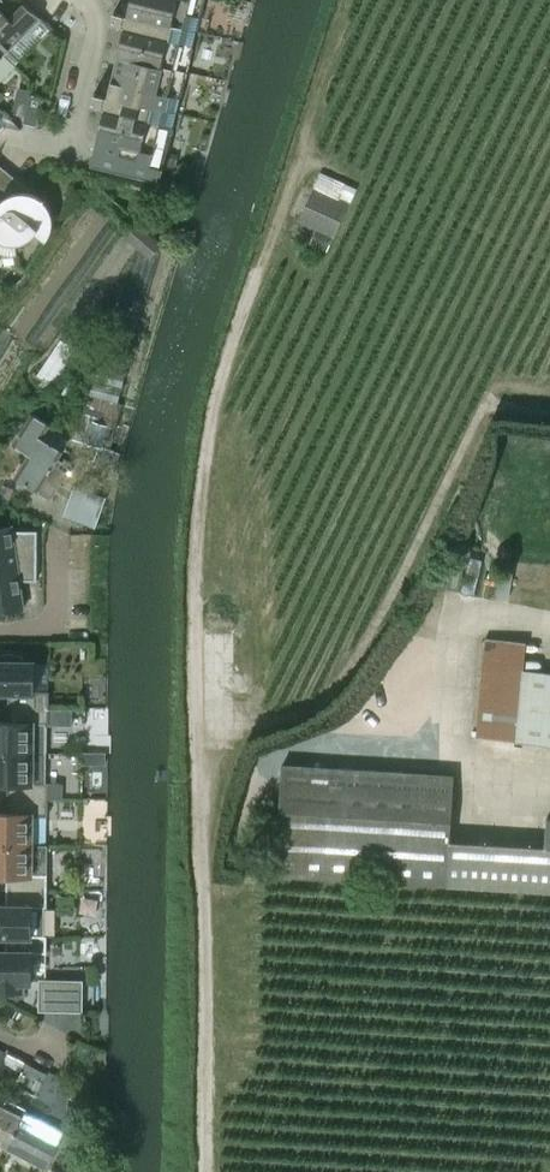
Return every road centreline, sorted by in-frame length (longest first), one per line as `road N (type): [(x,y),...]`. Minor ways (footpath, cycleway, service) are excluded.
road 1 (track): [(205,1171),(194,677),(201,497),(207,438),(236,339),(306,162)]
road 2 (residential): [(14,138),(55,144),(76,130),(96,34),(83,0)]
road 3 (residential): [(0,633),(46,630),(57,621),(57,538)]

